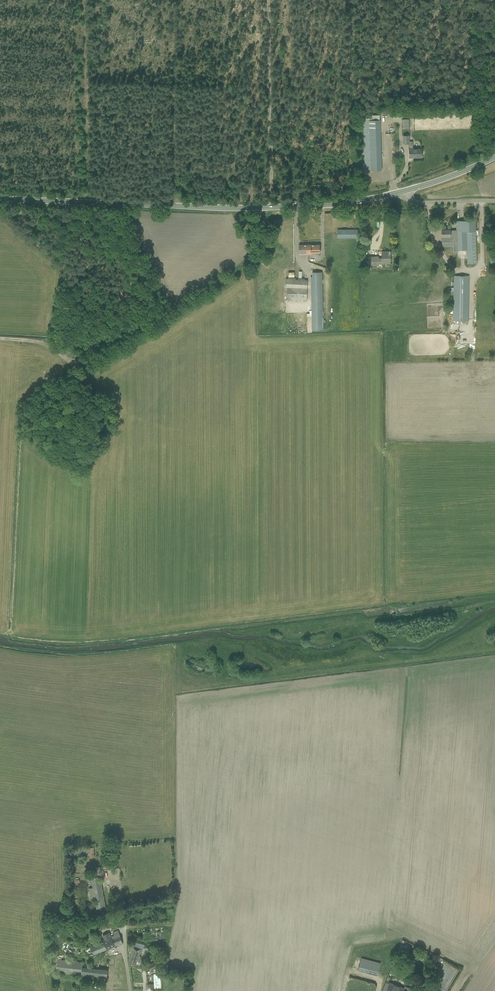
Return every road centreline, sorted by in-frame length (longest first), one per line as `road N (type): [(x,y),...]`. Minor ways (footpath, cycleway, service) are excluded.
road 1 (tertiary): [(0,199),(245,207),(406,191)]

